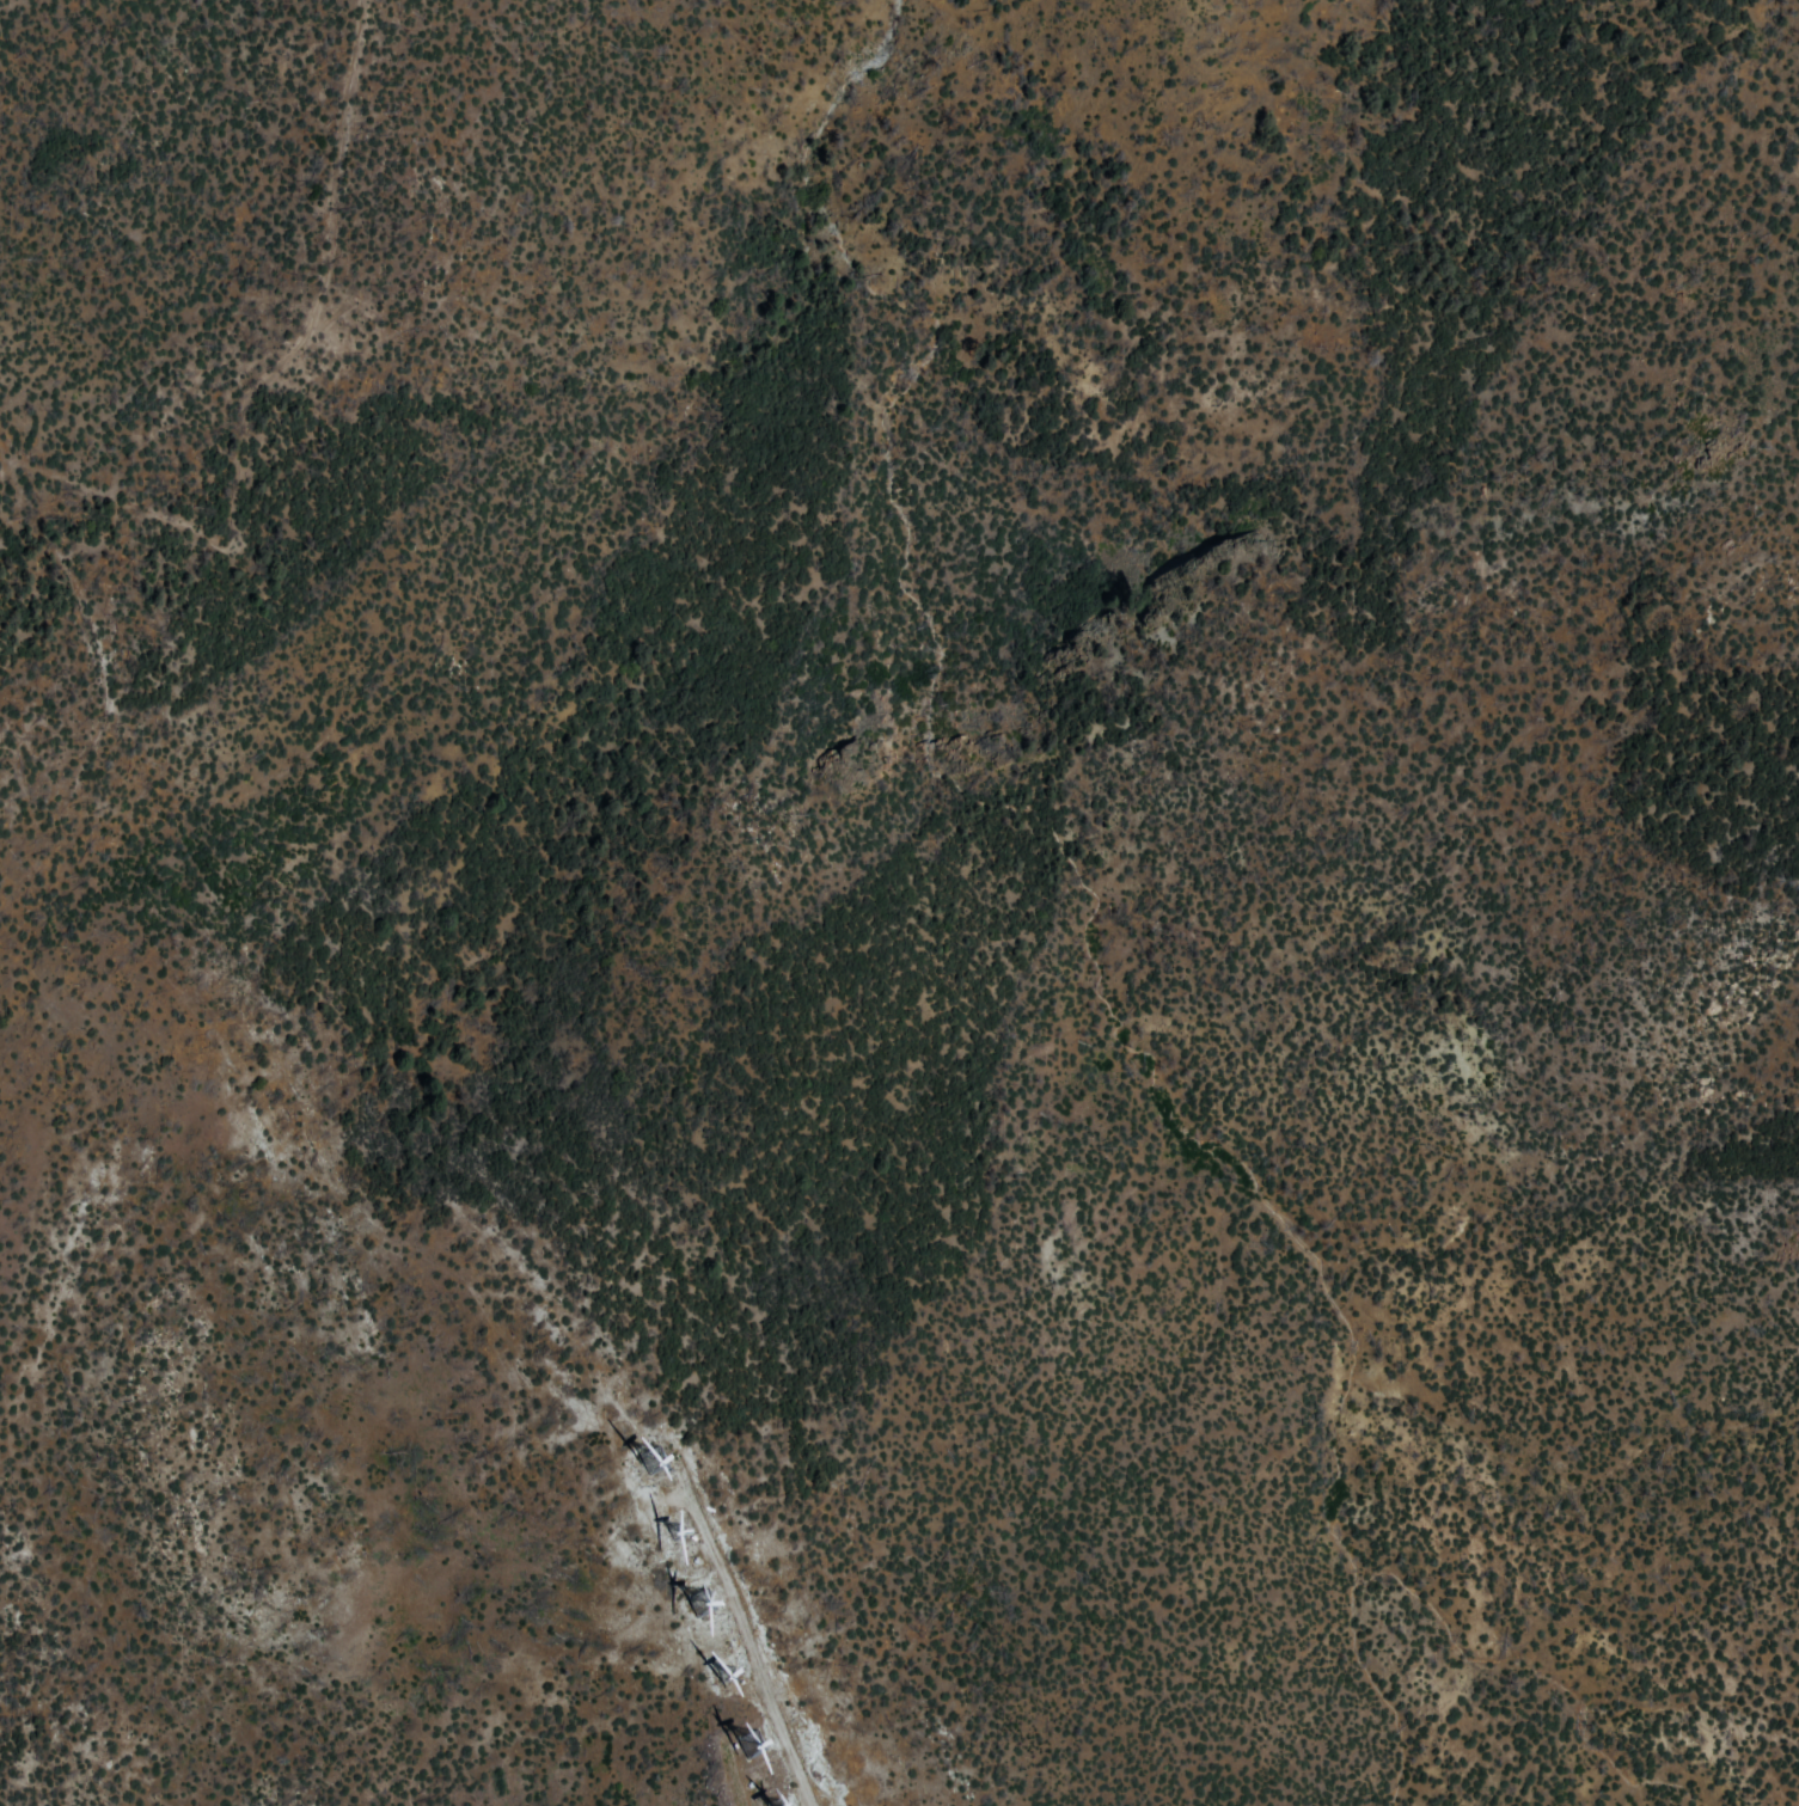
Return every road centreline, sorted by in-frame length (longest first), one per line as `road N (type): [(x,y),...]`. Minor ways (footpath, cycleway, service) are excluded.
road 1 (track): [(0,886),(63,789),(92,688),(71,599),(27,529),(2,457),(20,455),(195,532),(219,529),(313,261),(346,0)]
road 2 (track): [(798,1805),(660,1446),(545,1336),(494,1249),(437,1210),(360,1196),(275,1156),(0,967)]

